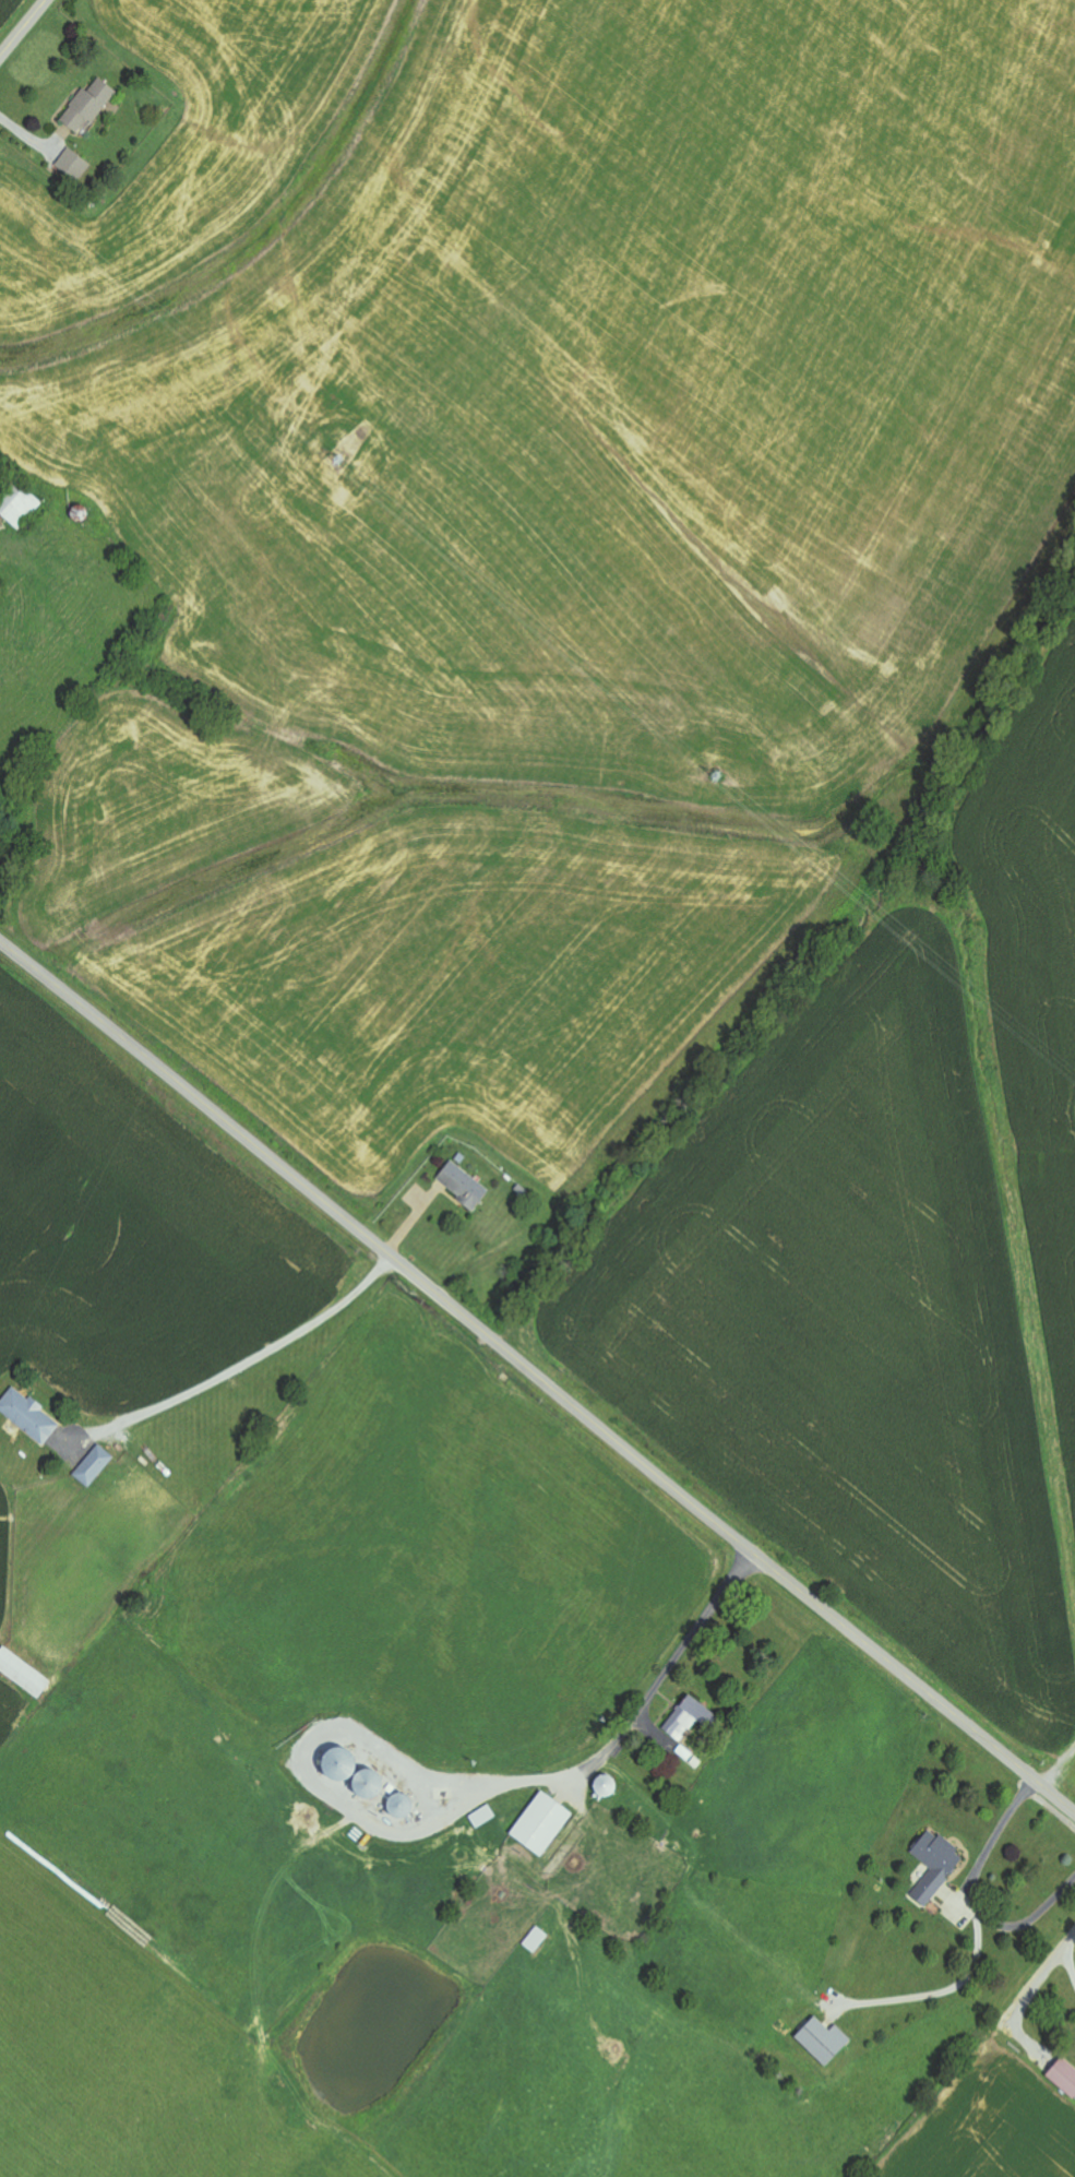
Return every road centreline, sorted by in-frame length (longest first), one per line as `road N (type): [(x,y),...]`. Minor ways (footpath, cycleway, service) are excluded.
road 1 (tertiary): [(1074,1812),(0,941)]

